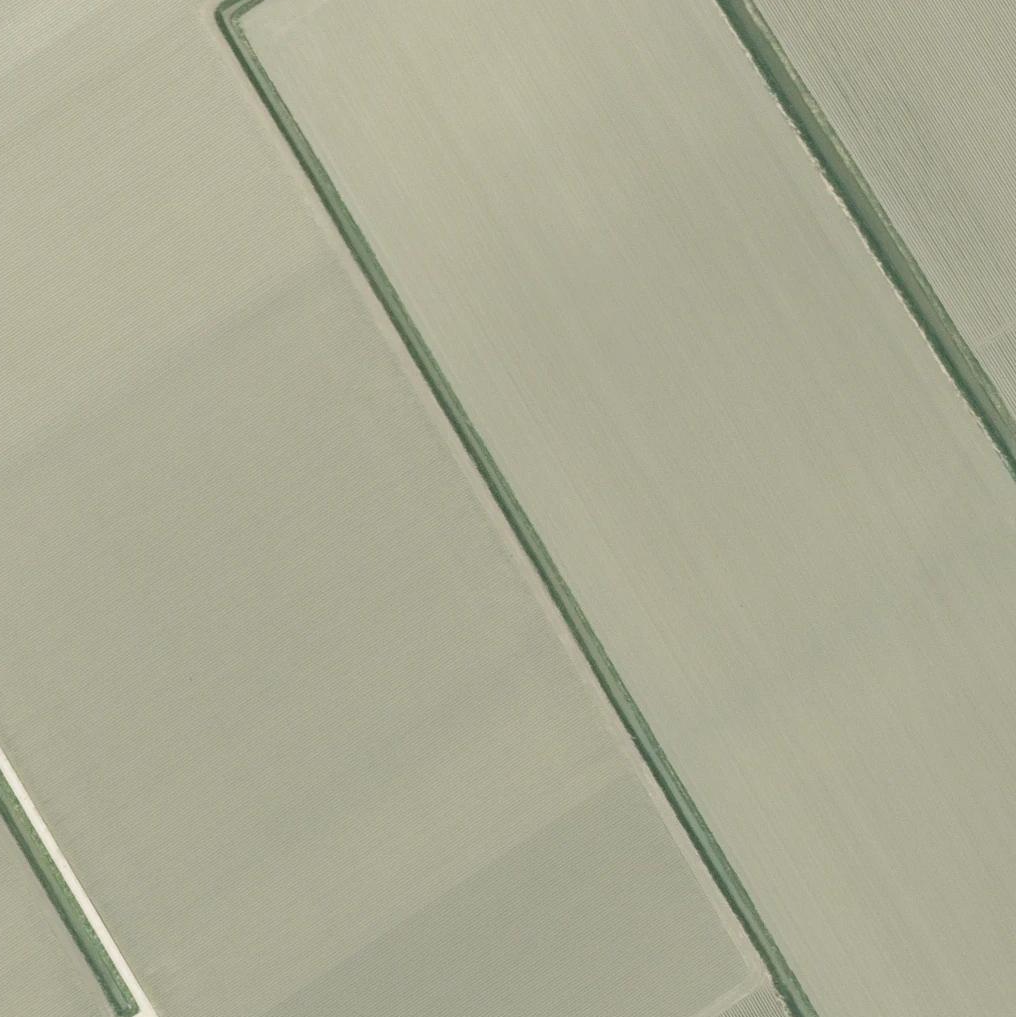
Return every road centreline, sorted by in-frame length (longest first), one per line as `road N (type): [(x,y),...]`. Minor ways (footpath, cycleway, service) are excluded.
road 1 (track): [(150,1016),(0,757)]

